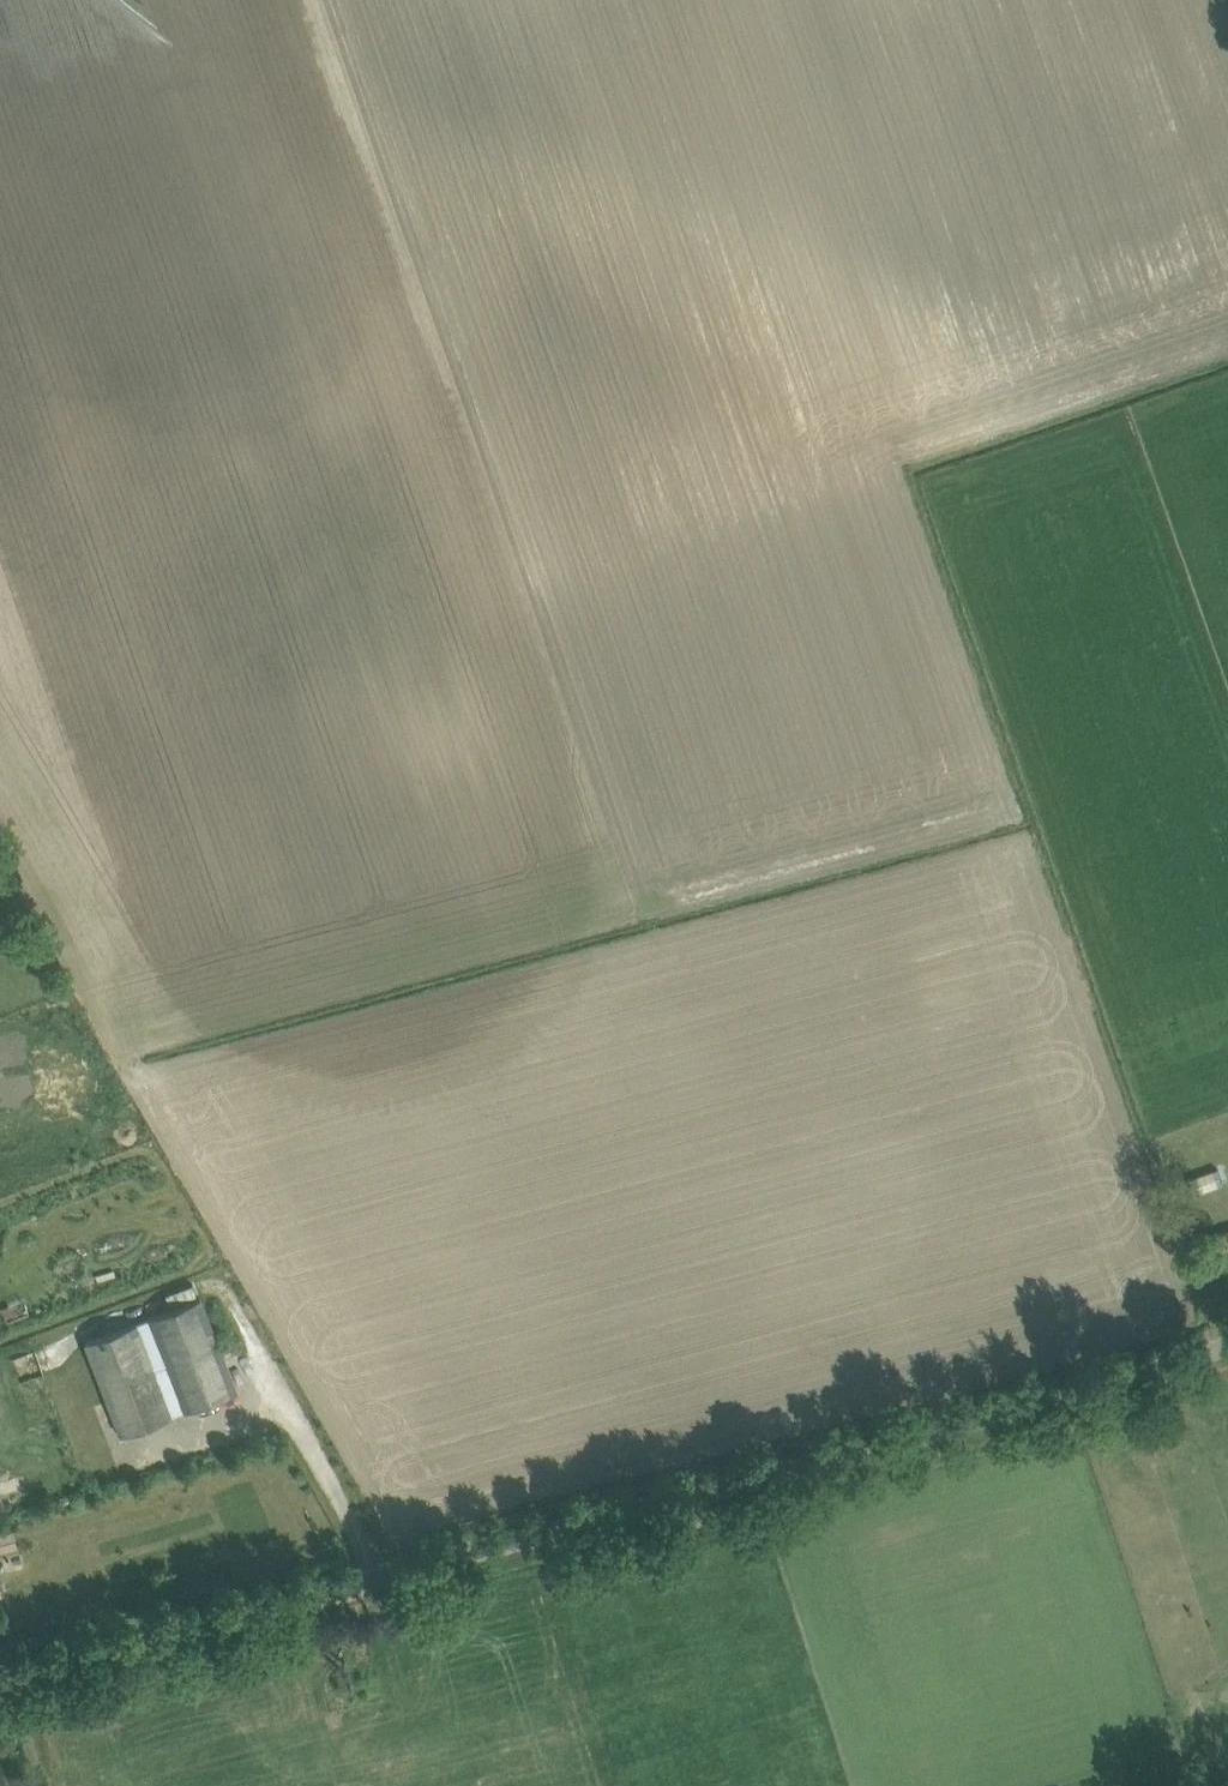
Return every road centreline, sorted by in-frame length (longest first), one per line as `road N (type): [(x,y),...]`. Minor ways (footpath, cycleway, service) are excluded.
road 1 (unclassified): [(0,1678),(1227,1352)]

